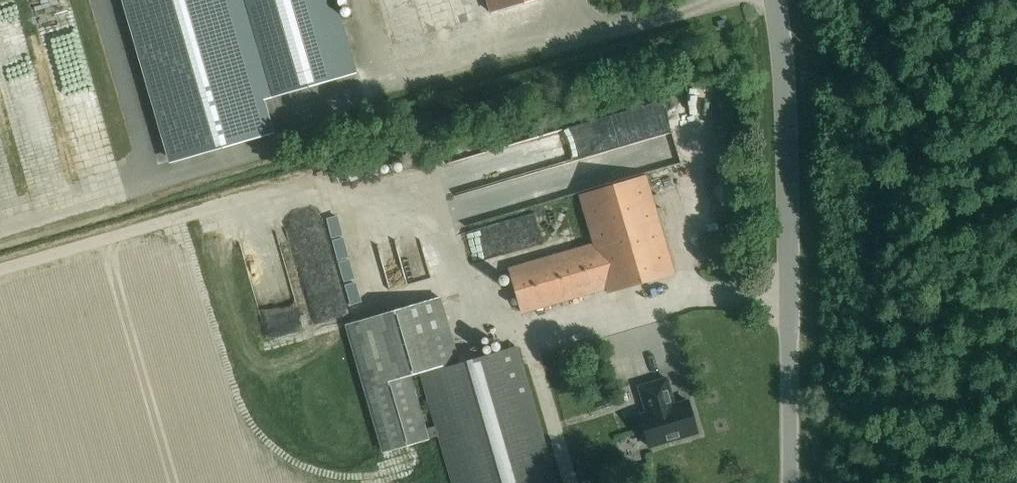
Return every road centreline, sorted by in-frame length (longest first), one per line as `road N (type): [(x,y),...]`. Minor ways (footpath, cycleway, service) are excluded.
road 1 (unclassified): [(790,482),(786,105),(774,0)]

